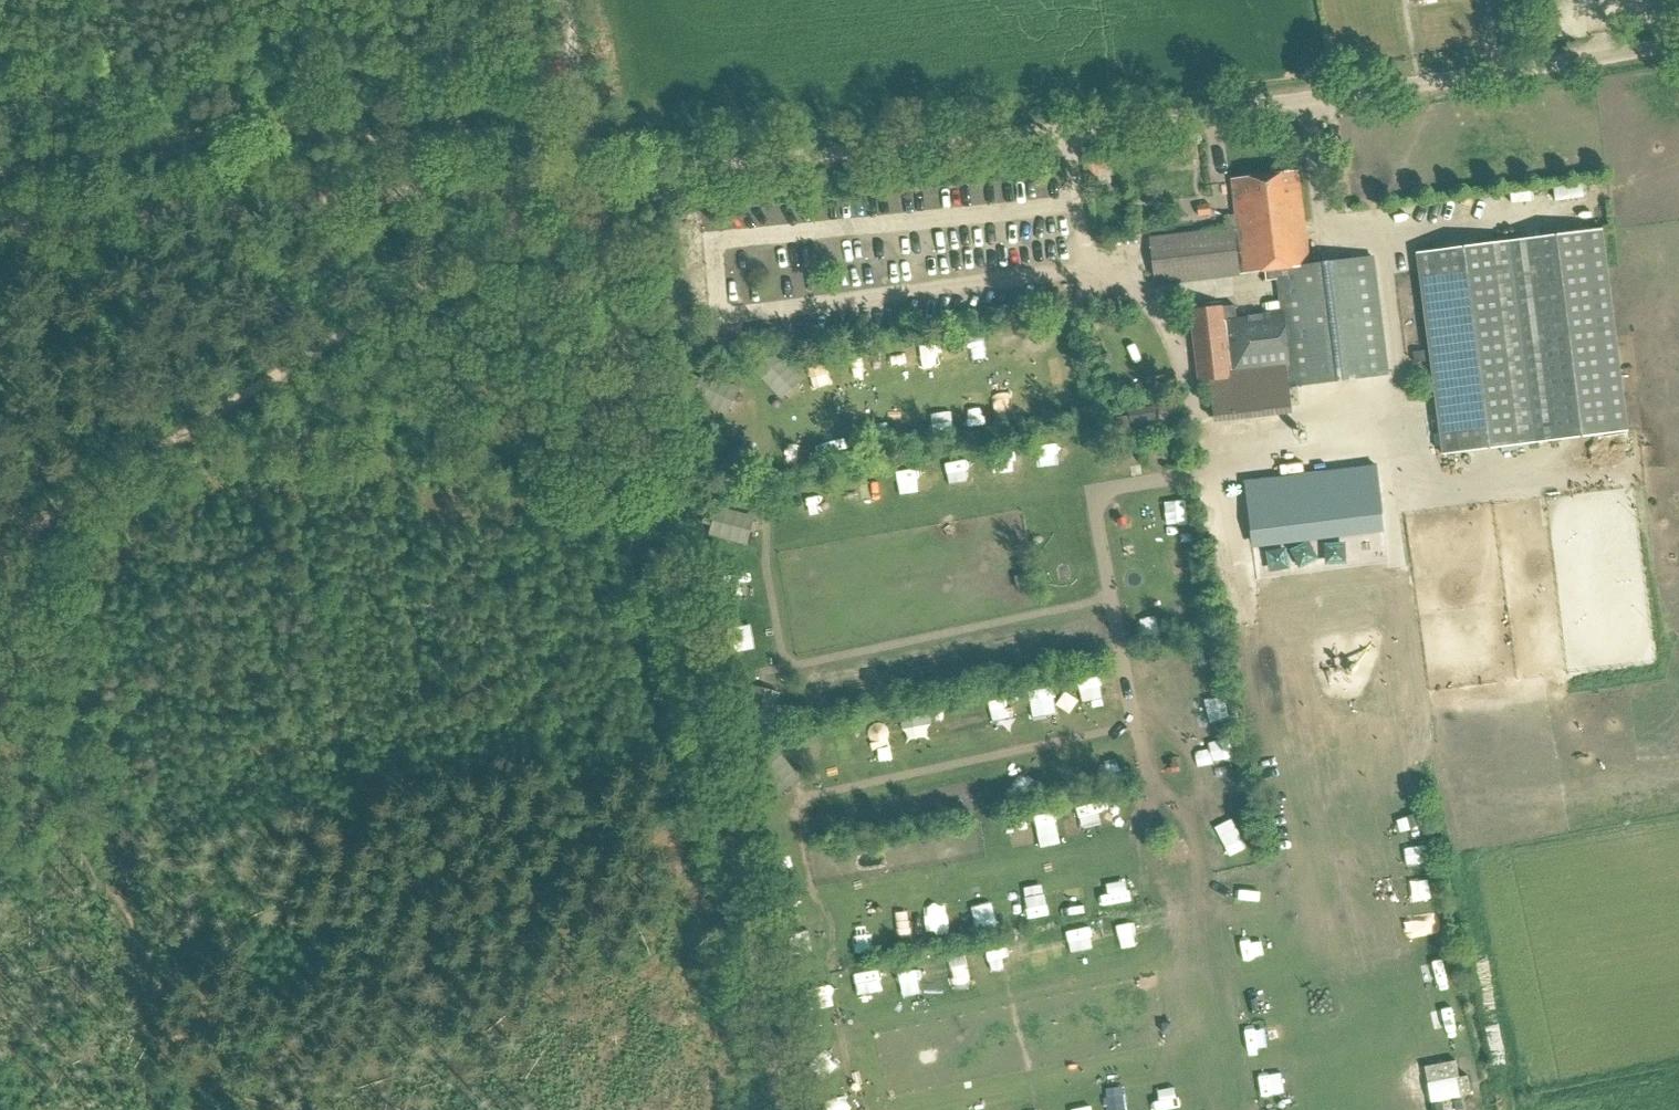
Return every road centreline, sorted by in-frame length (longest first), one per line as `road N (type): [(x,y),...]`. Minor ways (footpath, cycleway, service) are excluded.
road 1 (track): [(0,224),(594,176),(784,1109)]
road 2 (unclassified): [(591,161),(594,176),(1069,128),(1678,41)]
road 3 (track): [(598,200),(556,213),(341,329),(0,547)]
road 4 (track): [(68,503),(160,1109)]
road 5 (unclassified): [(591,161),(562,0)]

